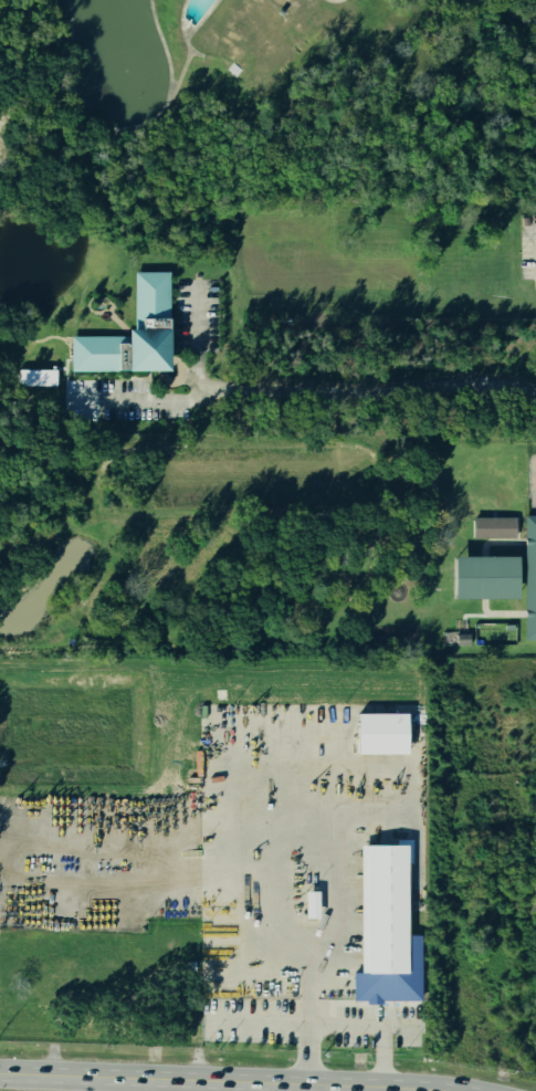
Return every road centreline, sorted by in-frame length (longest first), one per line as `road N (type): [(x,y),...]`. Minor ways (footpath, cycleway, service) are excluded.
road 1 (secondary): [(0,1074),(443,1090)]

